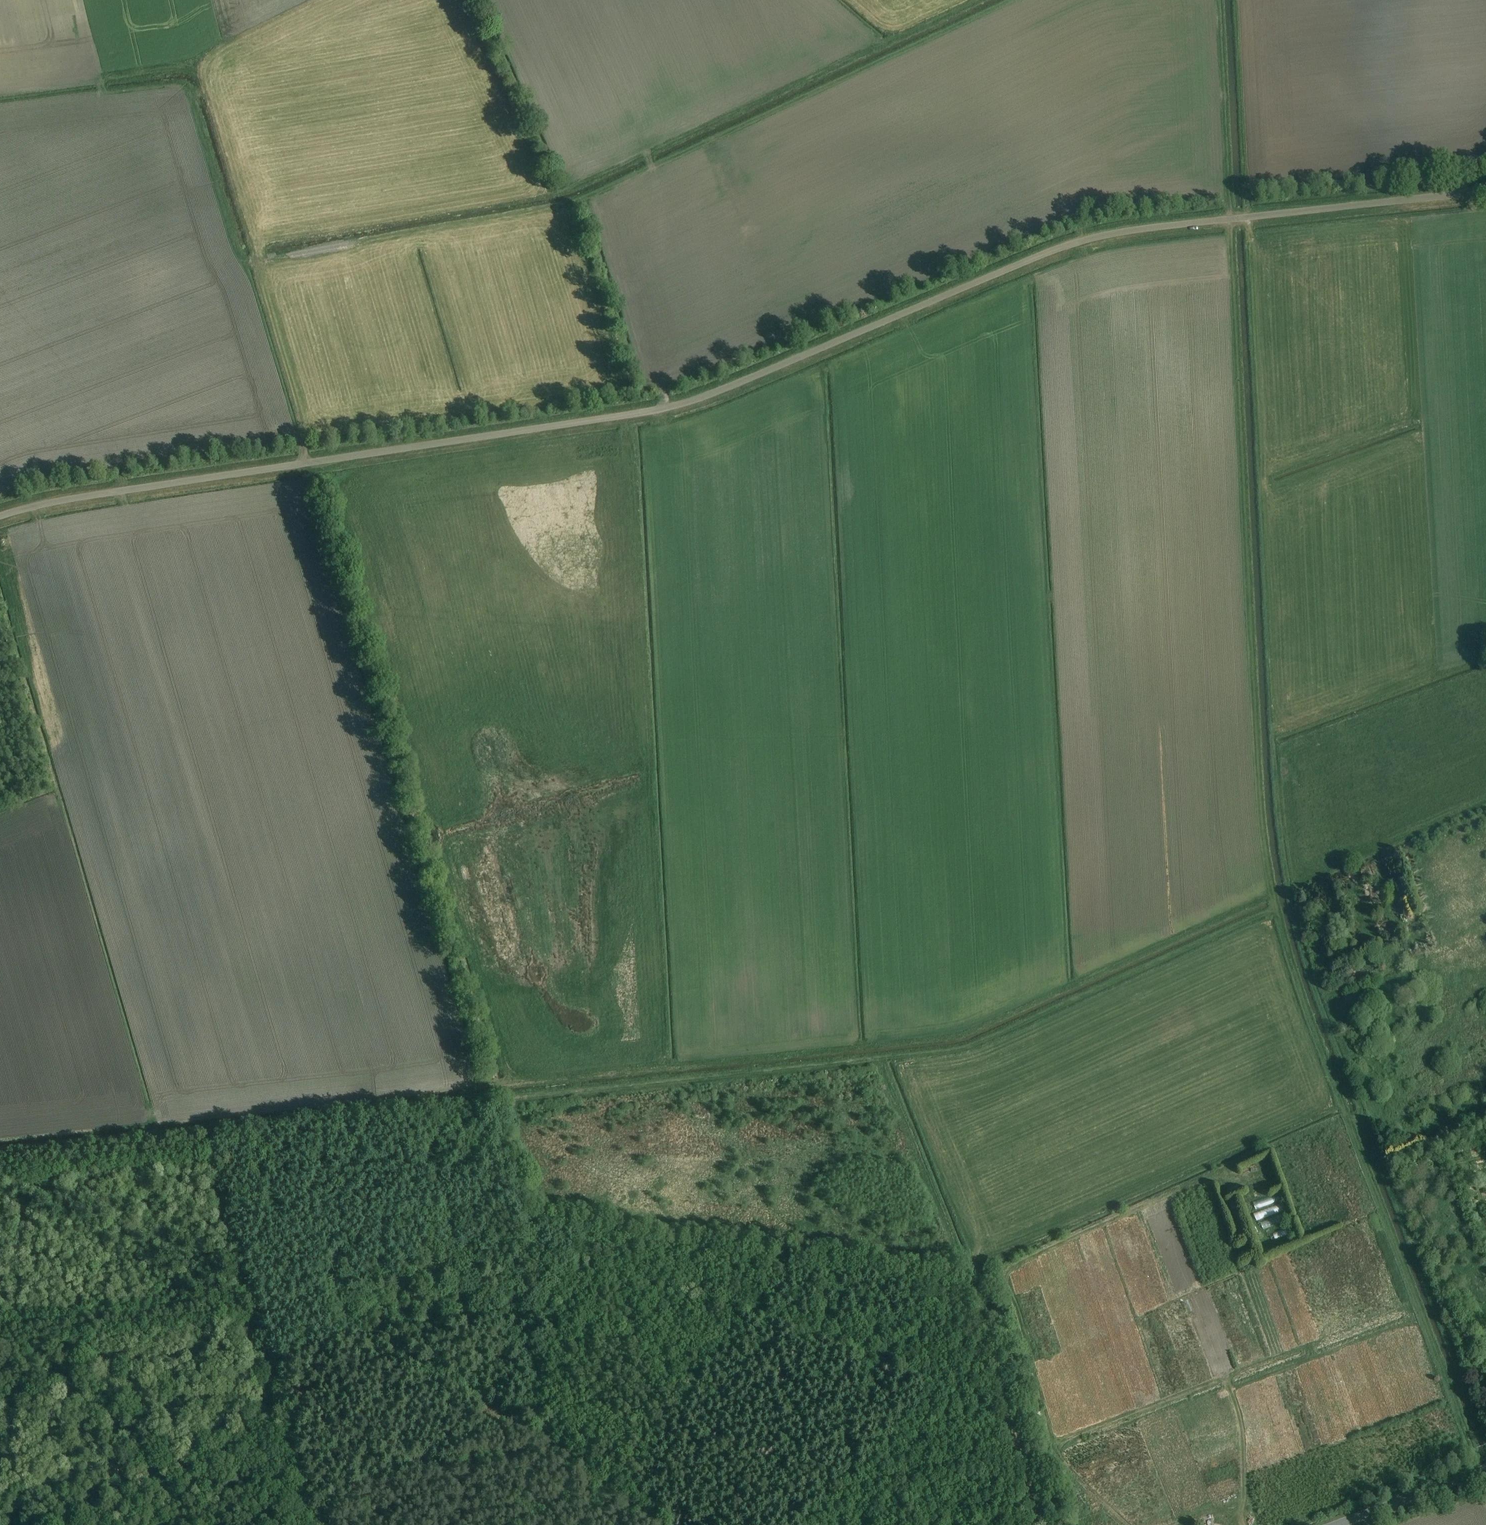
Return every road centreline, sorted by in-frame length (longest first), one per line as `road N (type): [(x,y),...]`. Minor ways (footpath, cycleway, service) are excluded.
road 1 (unclassified): [(0,516),(670,407),(1080,241),(1485,186)]
road 2 (tertiary): [(1337,1524),(1485,1469)]

